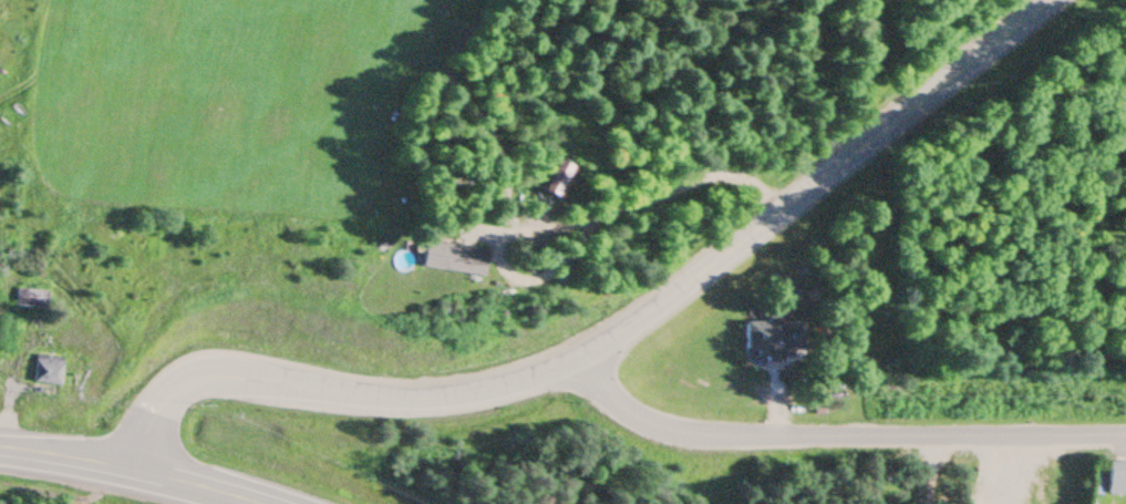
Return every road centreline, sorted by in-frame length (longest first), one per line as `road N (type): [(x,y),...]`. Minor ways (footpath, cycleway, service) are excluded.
road 1 (secondary): [(138,473),(156,418),(199,377),(218,372),(352,395),(456,398),(576,366),(1049,0)]
road 2 (residential): [(576,366),(634,420),(704,438),(1125,434)]
road 3 (primary): [(253,503),(0,448)]

